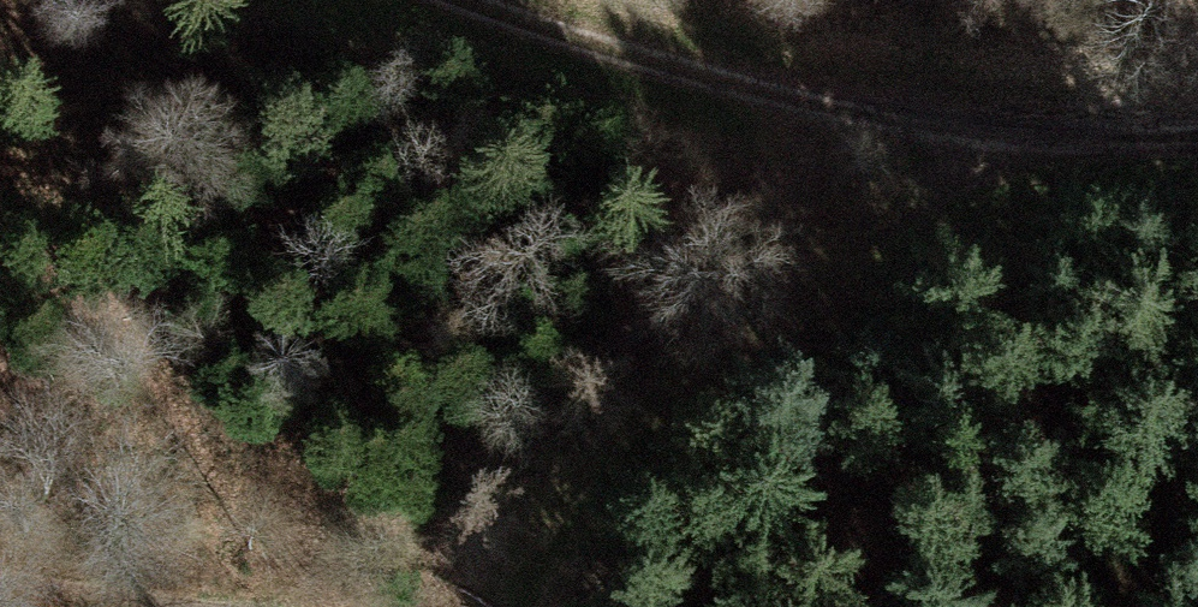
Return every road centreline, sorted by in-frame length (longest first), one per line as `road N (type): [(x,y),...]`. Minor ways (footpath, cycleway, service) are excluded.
road 1 (track): [(483,606),(535,527),(679,363),(992,182),(1121,130)]
road 2 (track): [(1197,124),(1121,130),(819,118),(439,0)]
road 3 (track): [(819,118),(851,182),(818,281)]

